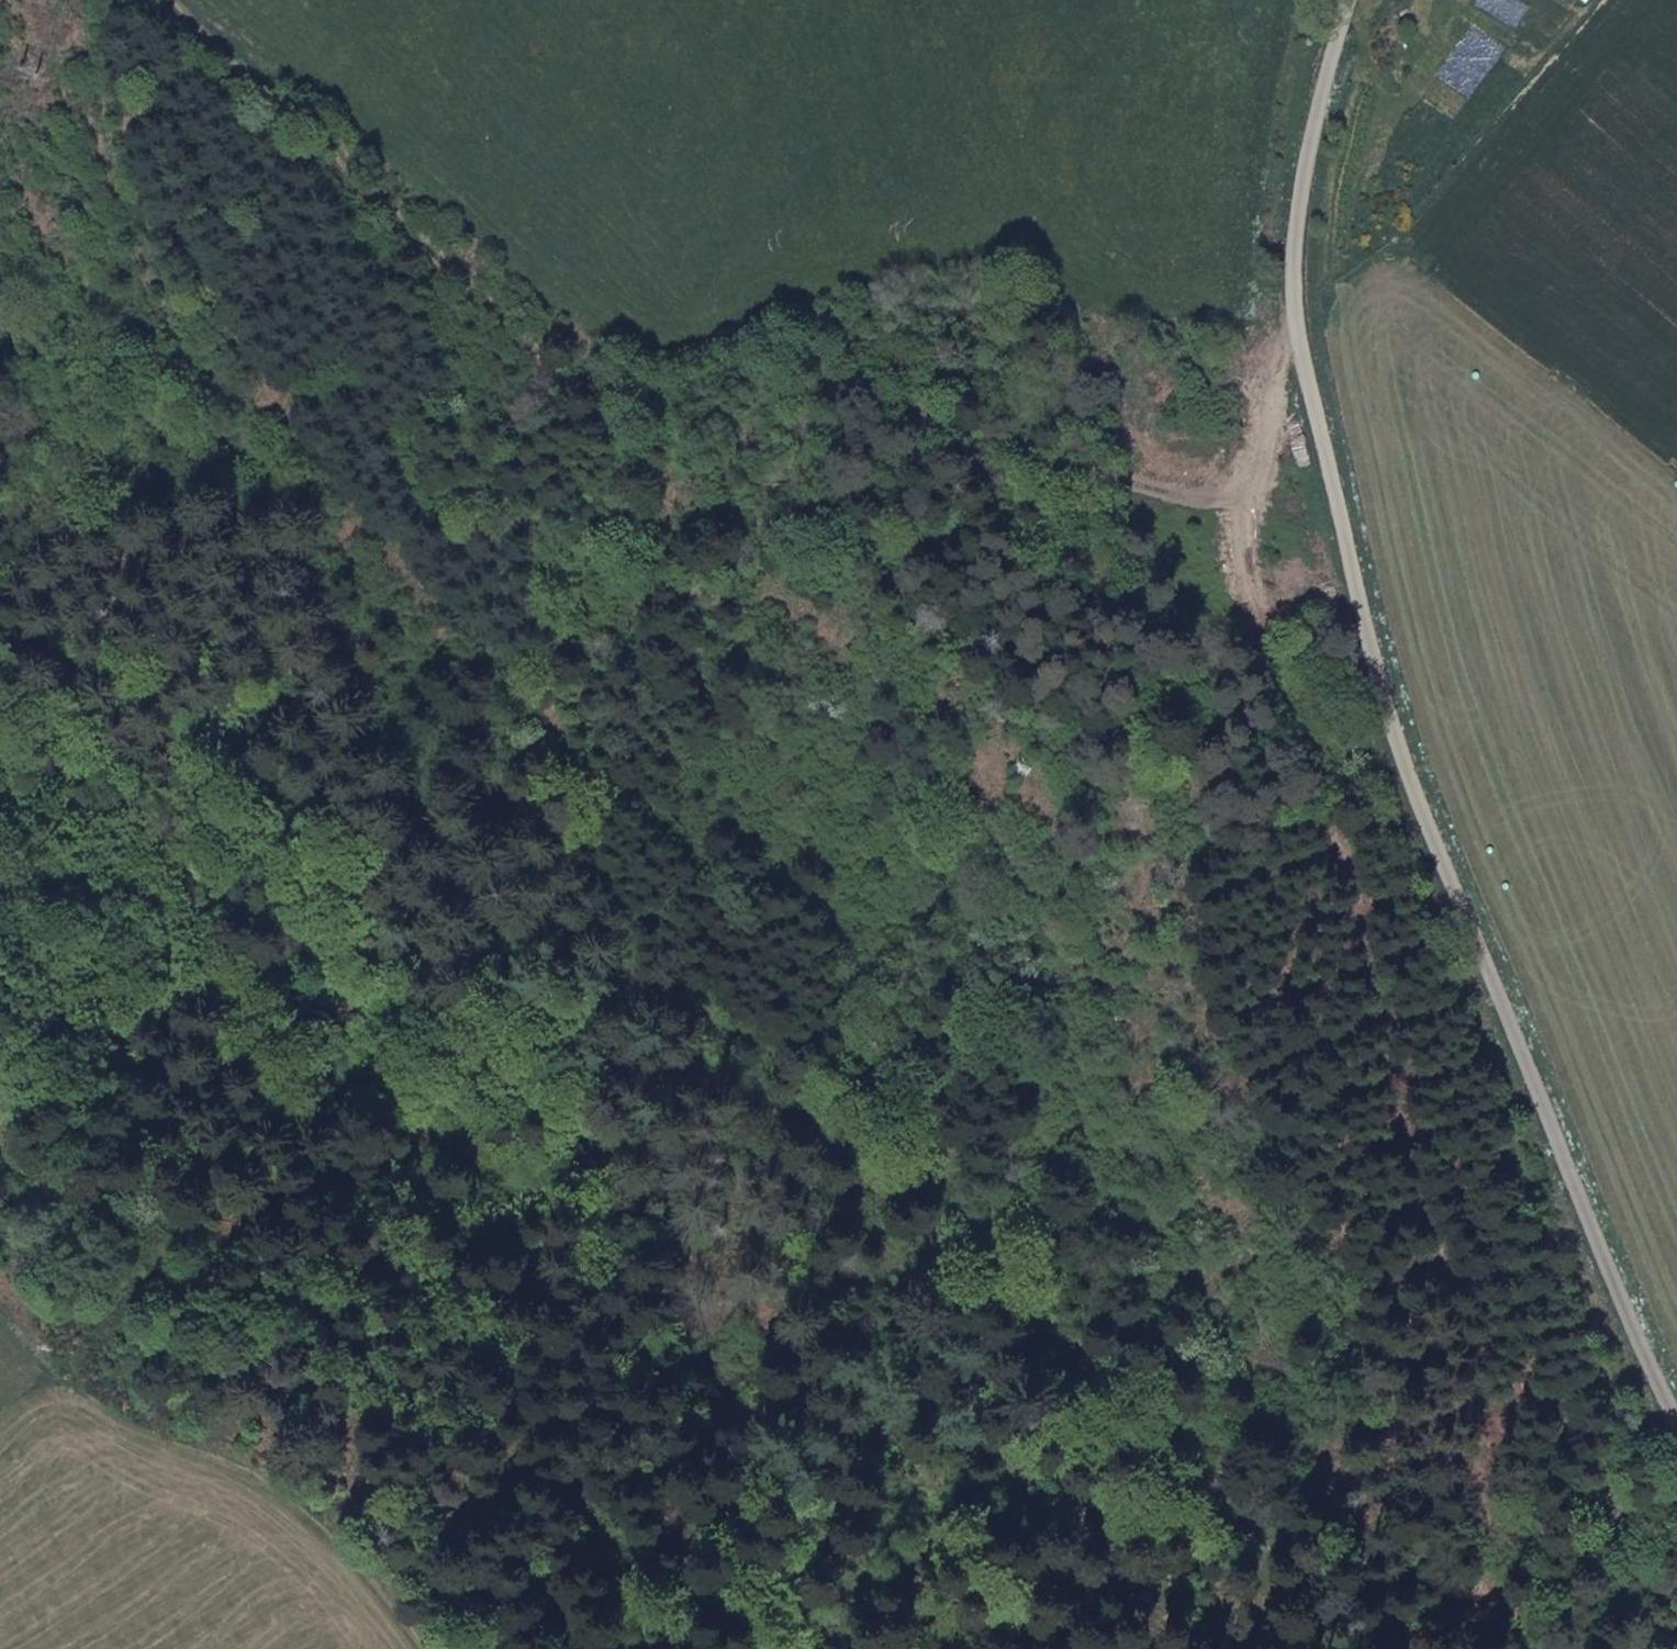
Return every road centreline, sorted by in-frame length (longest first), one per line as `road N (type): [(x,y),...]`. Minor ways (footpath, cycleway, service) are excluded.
road 1 (track): [(0,843),(286,1002),(346,1013),(408,1005),(448,958),(442,887),(143,239),(92,47),(92,0)]
road 2 (unclassified): [(1676,1427),(1595,1263),(1382,721),(1298,385),(1288,243),(1335,0)]

